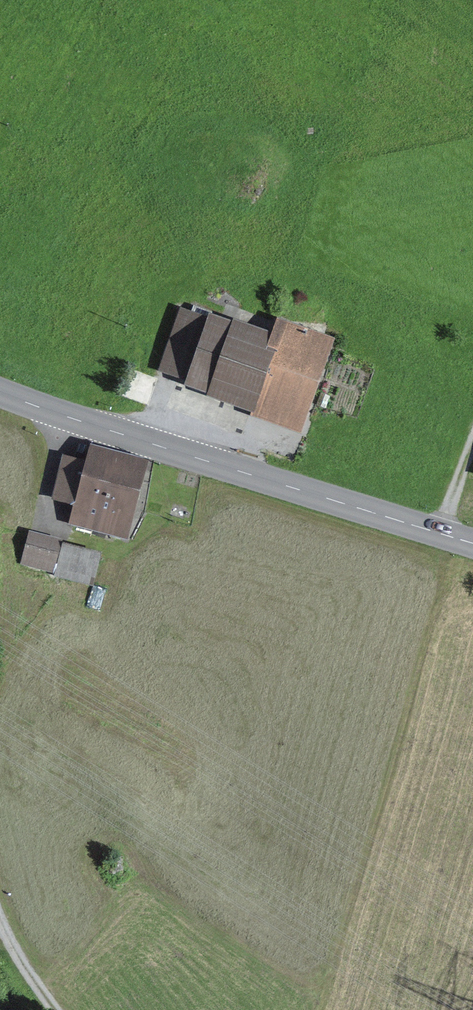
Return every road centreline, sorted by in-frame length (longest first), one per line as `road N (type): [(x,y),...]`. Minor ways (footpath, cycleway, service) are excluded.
road 1 (secondary): [(472,543),(0,393)]

